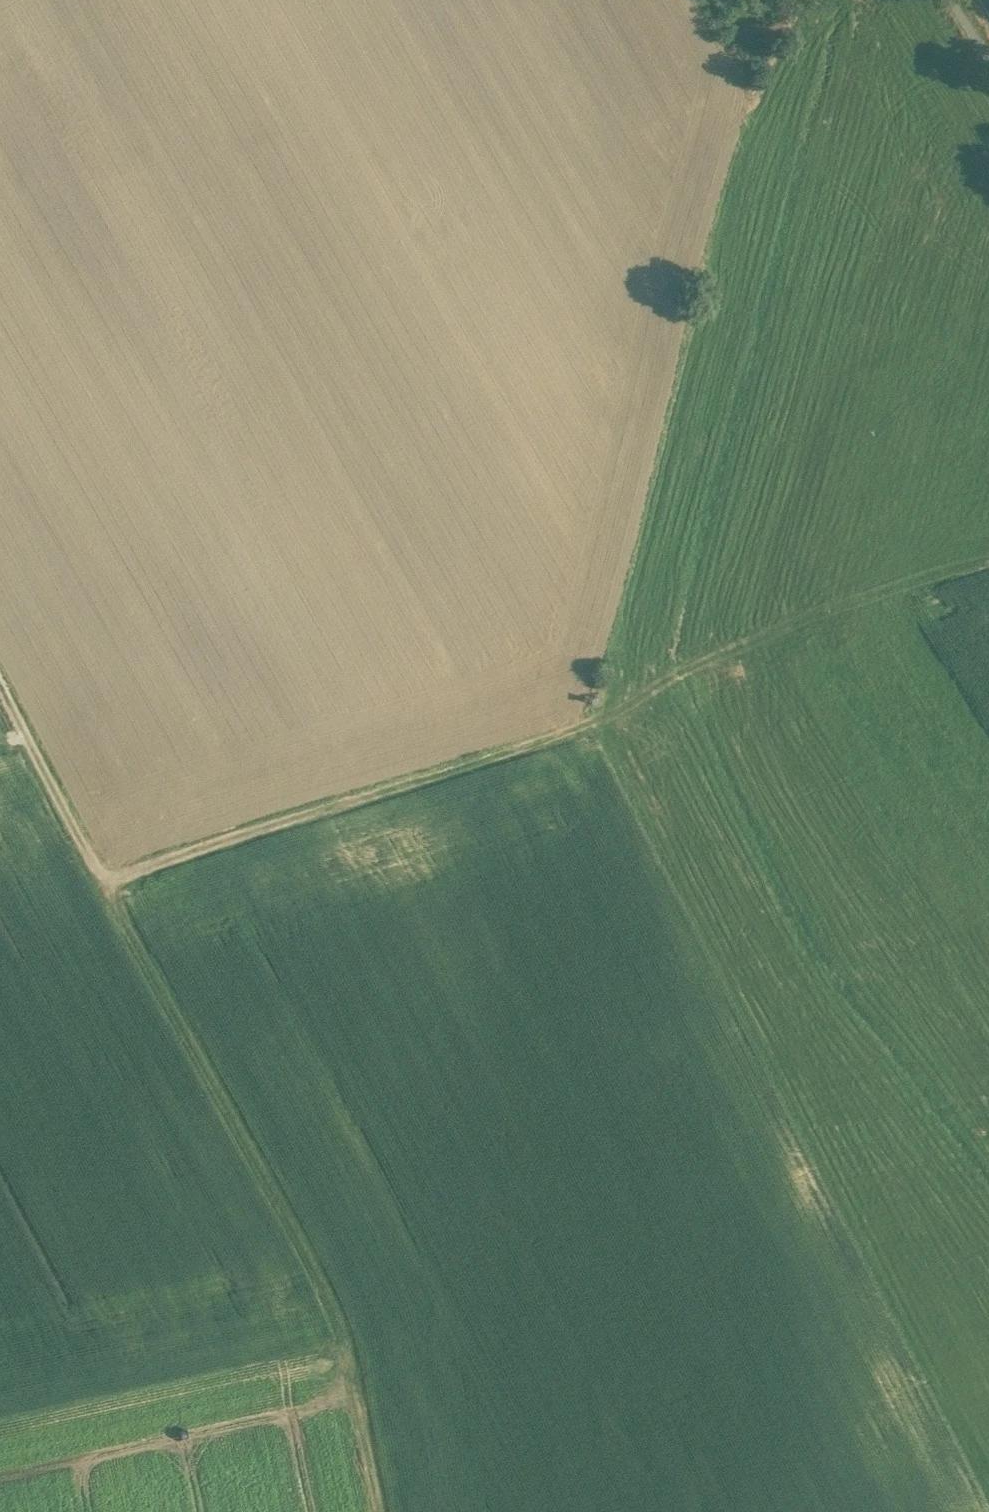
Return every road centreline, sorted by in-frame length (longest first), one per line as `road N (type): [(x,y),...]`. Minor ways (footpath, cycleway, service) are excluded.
road 1 (track): [(0,681),(94,859),(119,877),(562,734)]

